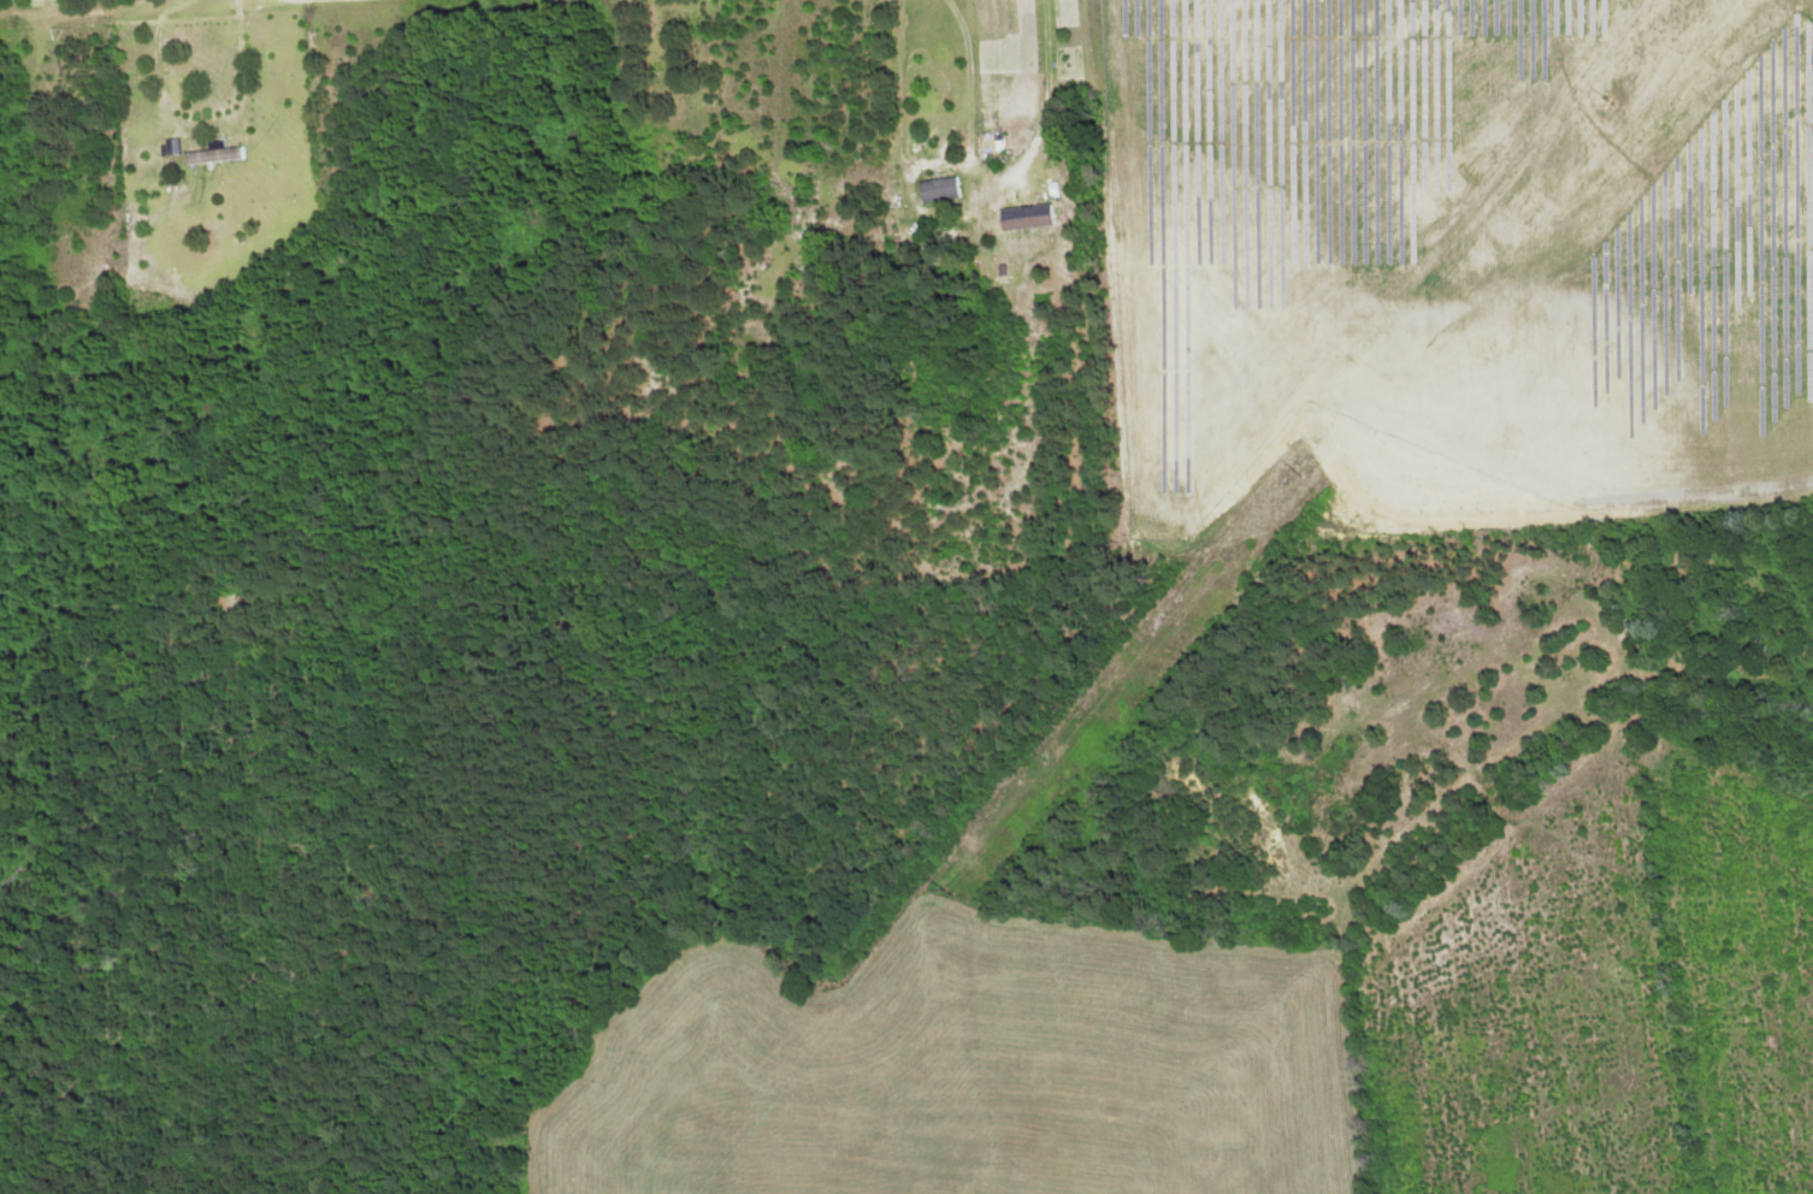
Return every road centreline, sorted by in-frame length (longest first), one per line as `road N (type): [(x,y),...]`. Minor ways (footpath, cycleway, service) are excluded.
road 1 (residential): [(61,8),(180,0)]

